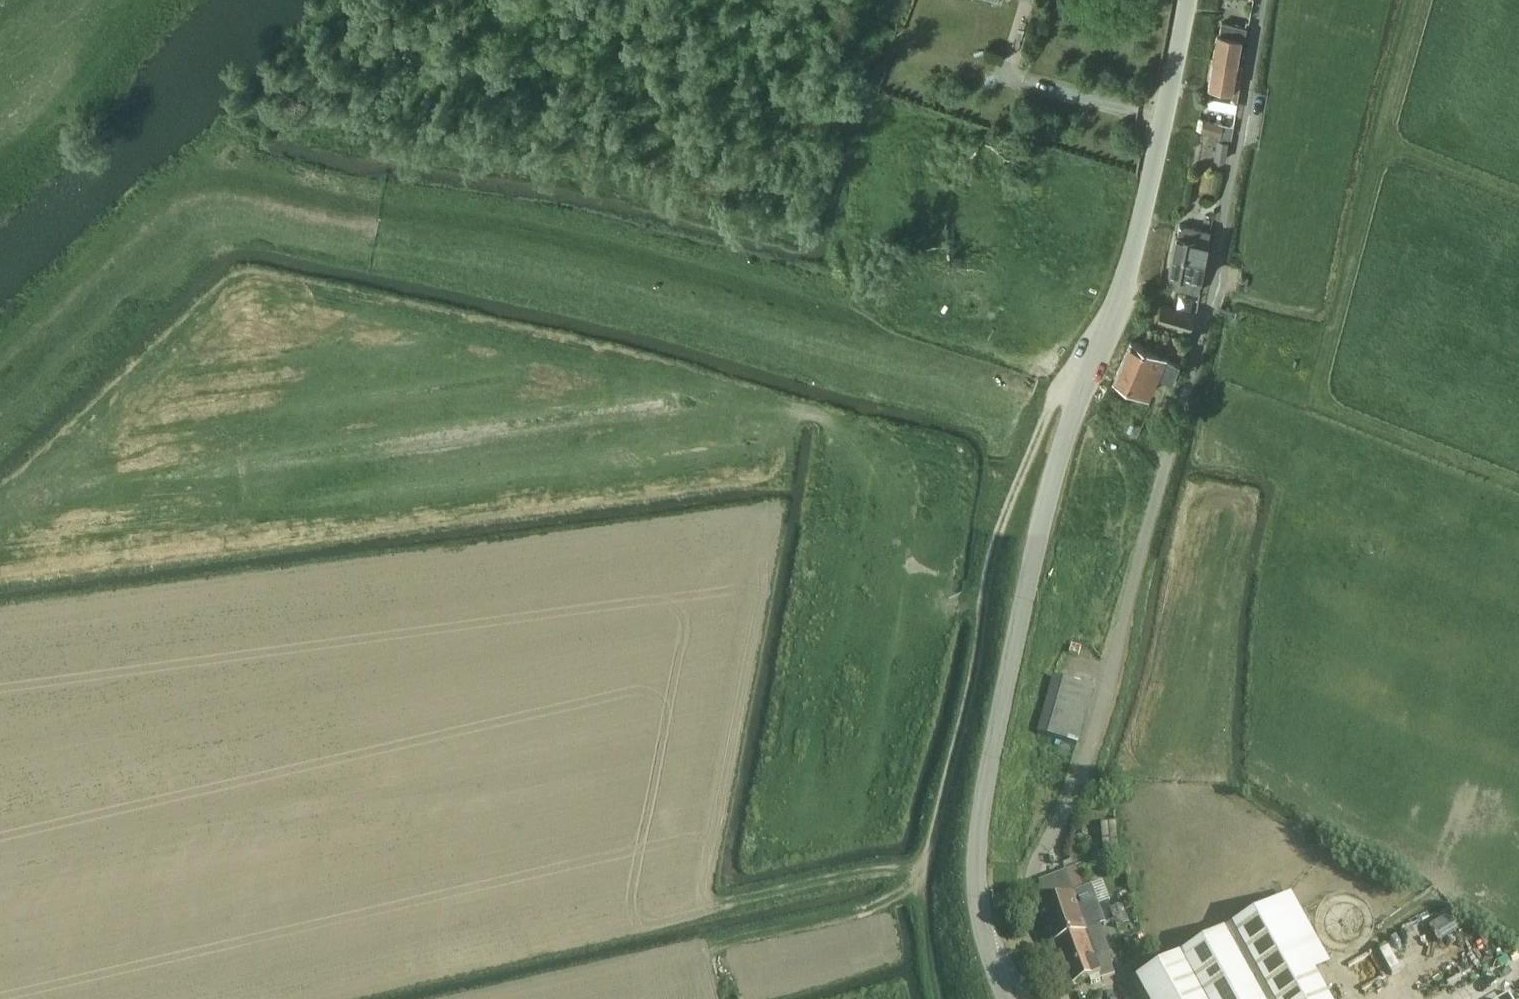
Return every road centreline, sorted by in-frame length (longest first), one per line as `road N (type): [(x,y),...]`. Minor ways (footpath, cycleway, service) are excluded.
road 1 (unclassified): [(1067,998),(1034,928),(1031,879),(1070,804),(1098,717),(1192,364),(1262,0)]
road 2 (tertiary): [(986,944),(977,841),(1030,576),(1072,414),(1124,292),(1189,0)]
road 3 (track): [(729,903),(925,865),(978,647),(993,542),(1054,400),(1097,351)]

